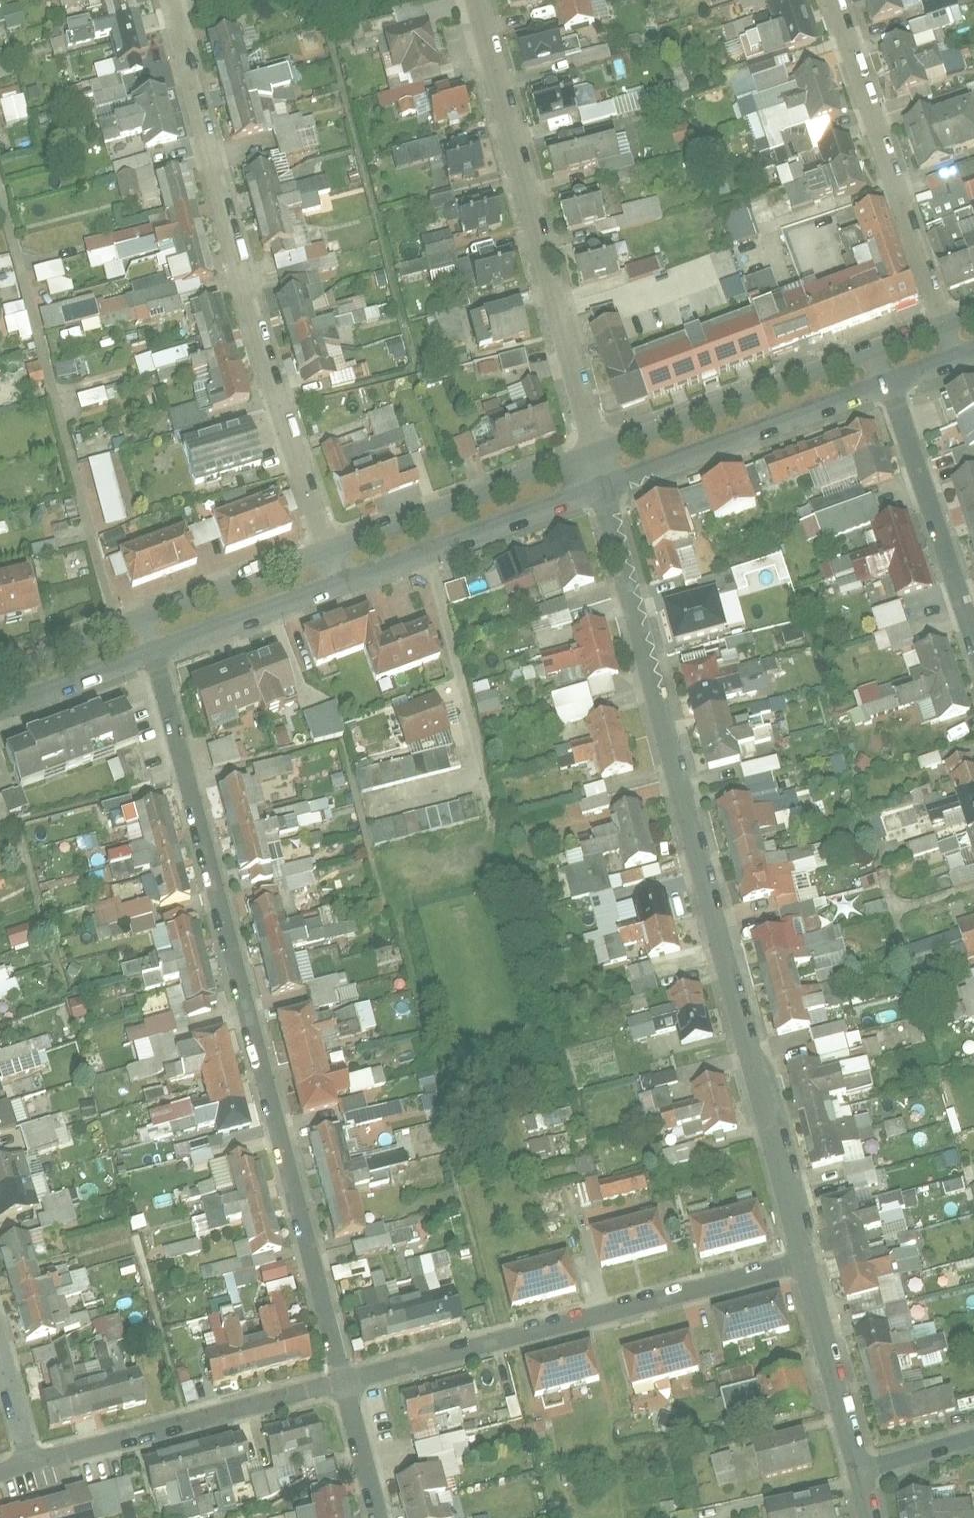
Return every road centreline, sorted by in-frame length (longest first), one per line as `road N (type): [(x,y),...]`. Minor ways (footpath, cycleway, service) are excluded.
road 1 (residential): [(809,1263),(605,488)]
road 2 (residential): [(345,1382),(156,652)]
road 3 (residential): [(171,0),(252,311),(327,548)]
road 4 (residential): [(345,1382),(809,1263)]
road 5 (residential): [(595,453),(475,0)]
road 6 (residential): [(836,0),(946,322)]
road 7 (residential): [(36,1460),(345,1382)]
road 8 (residential): [(605,488),(891,384)]
road 9 (residential): [(879,348),(595,453)]
road 10 (residential): [(338,588),(605,488)]
road 11 (residential): [(595,453),(327,548)]
road 12 (residential): [(973,634),(891,384)]
road 13 (residential): [(865,1472),(809,1263)]
road 14 (residential): [(327,548),(145,613)]
road 15 (residential): [(156,652),(338,588)]
road 16 (residential): [(0,712),(156,652)]
road 17 (residential): [(145,613),(0,671)]
road 18 (residential): [(378,1517),(345,1382)]
road 19 (residential): [(0,1335),(36,1460)]

